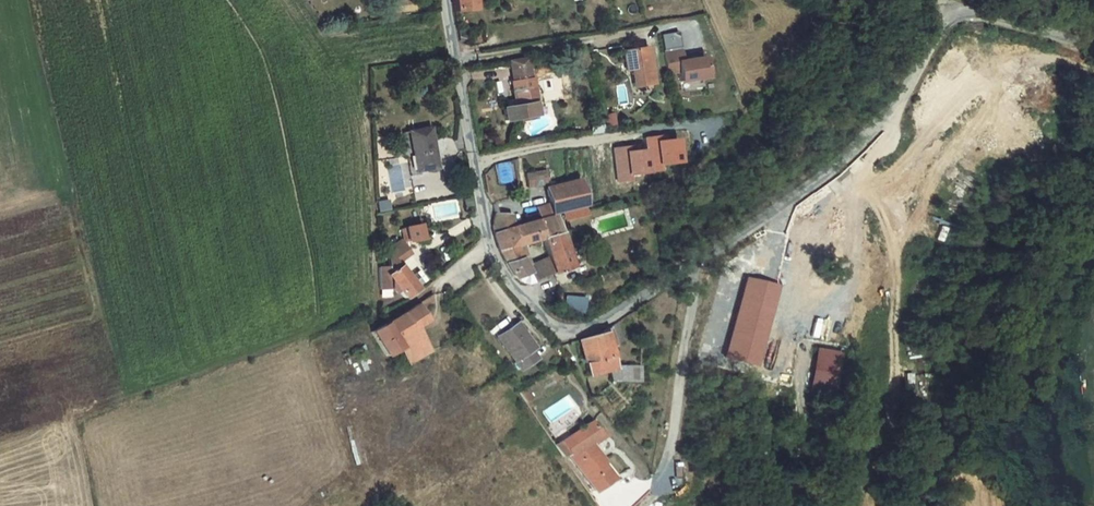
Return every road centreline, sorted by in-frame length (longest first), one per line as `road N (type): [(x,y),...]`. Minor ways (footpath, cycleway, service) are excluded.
road 1 (unclassified): [(439,0),(490,272),(542,329),(558,334),(590,330),(629,307),(844,160),(944,12),(984,13),(1093,48)]
road 2 (track): [(798,0),(823,21),(944,12)]

